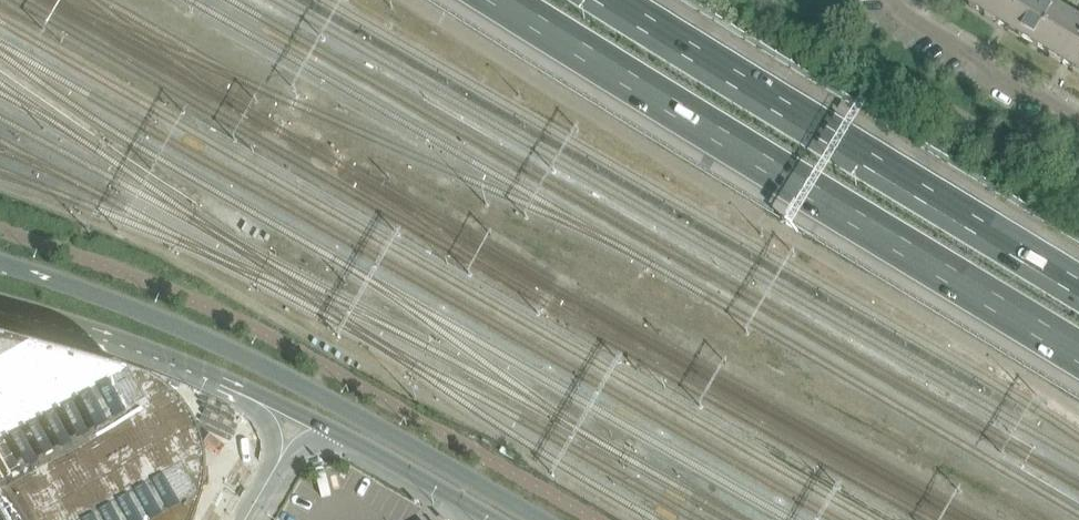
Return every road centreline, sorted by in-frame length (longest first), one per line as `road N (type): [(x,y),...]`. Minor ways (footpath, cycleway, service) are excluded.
road 1 (motorway): [(499,0),(1078,355)]
road 2 (secondary): [(544,519),(278,373),(130,309),(0,265)]
road 3 (motorway): [(1078,286),(608,0)]
road 4 (secondary): [(0,304),(219,381)]
road 5 (residential): [(1078,121),(995,78),(988,65),(891,0)]
road 6 (secondary): [(341,435),(489,519)]
road 7 (secondary): [(219,381),(341,435)]

